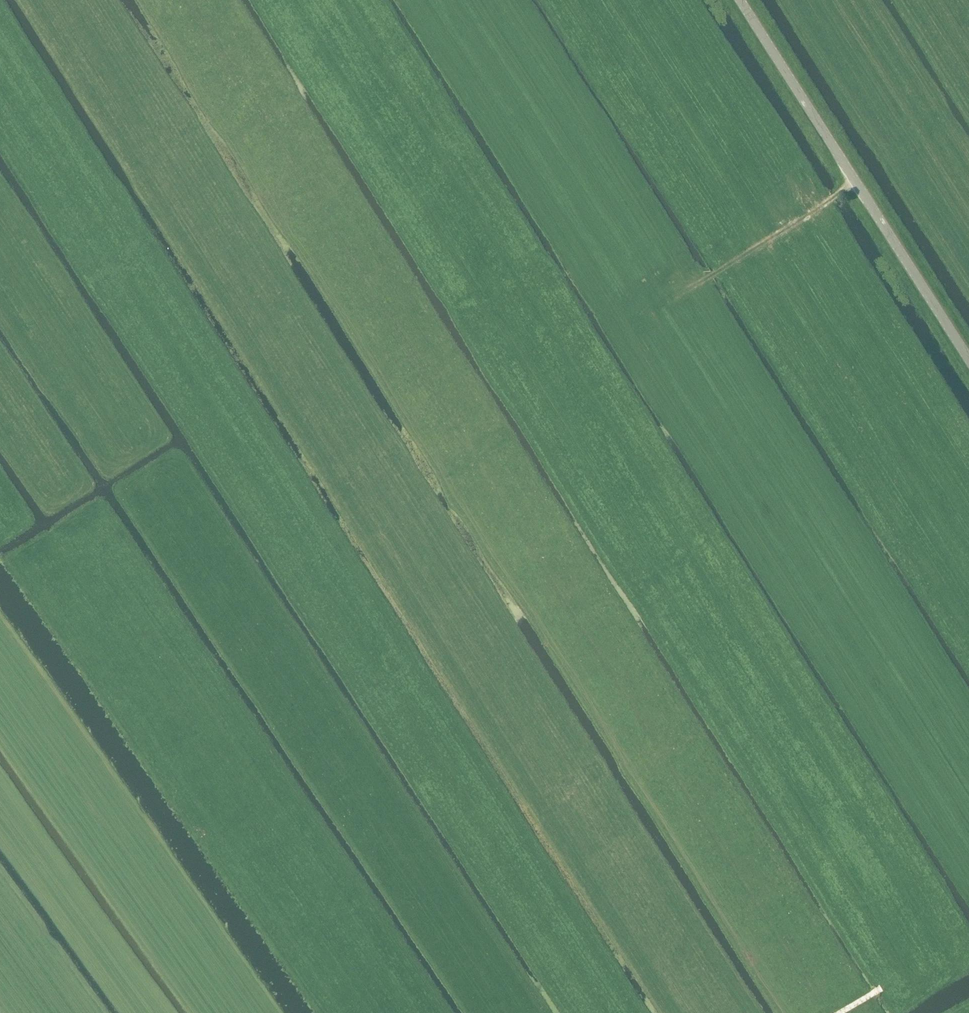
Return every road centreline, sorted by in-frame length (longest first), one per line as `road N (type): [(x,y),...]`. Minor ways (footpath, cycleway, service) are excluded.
road 1 (unclassified): [(968,361),(739,0)]

